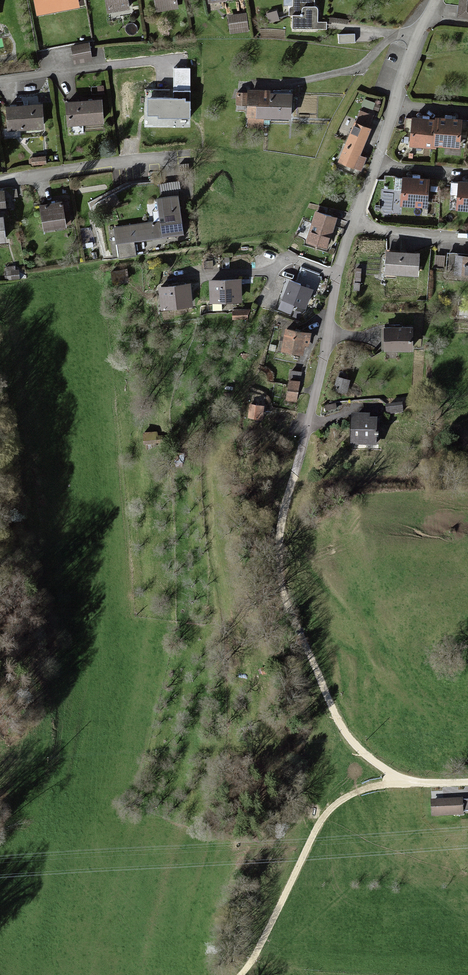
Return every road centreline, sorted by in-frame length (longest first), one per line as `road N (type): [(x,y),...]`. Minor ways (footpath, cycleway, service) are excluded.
road 1 (track): [(410,783),(360,754),(344,732),(285,599),(283,517),(293,476)]
road 2 (track): [(239,974),(264,942),(341,798),(377,785),(467,784)]
road 3 (residential): [(354,223),(293,476)]
road 4 (residential): [(435,0),(354,223)]
road 5 (residential): [(0,180),(188,156)]

